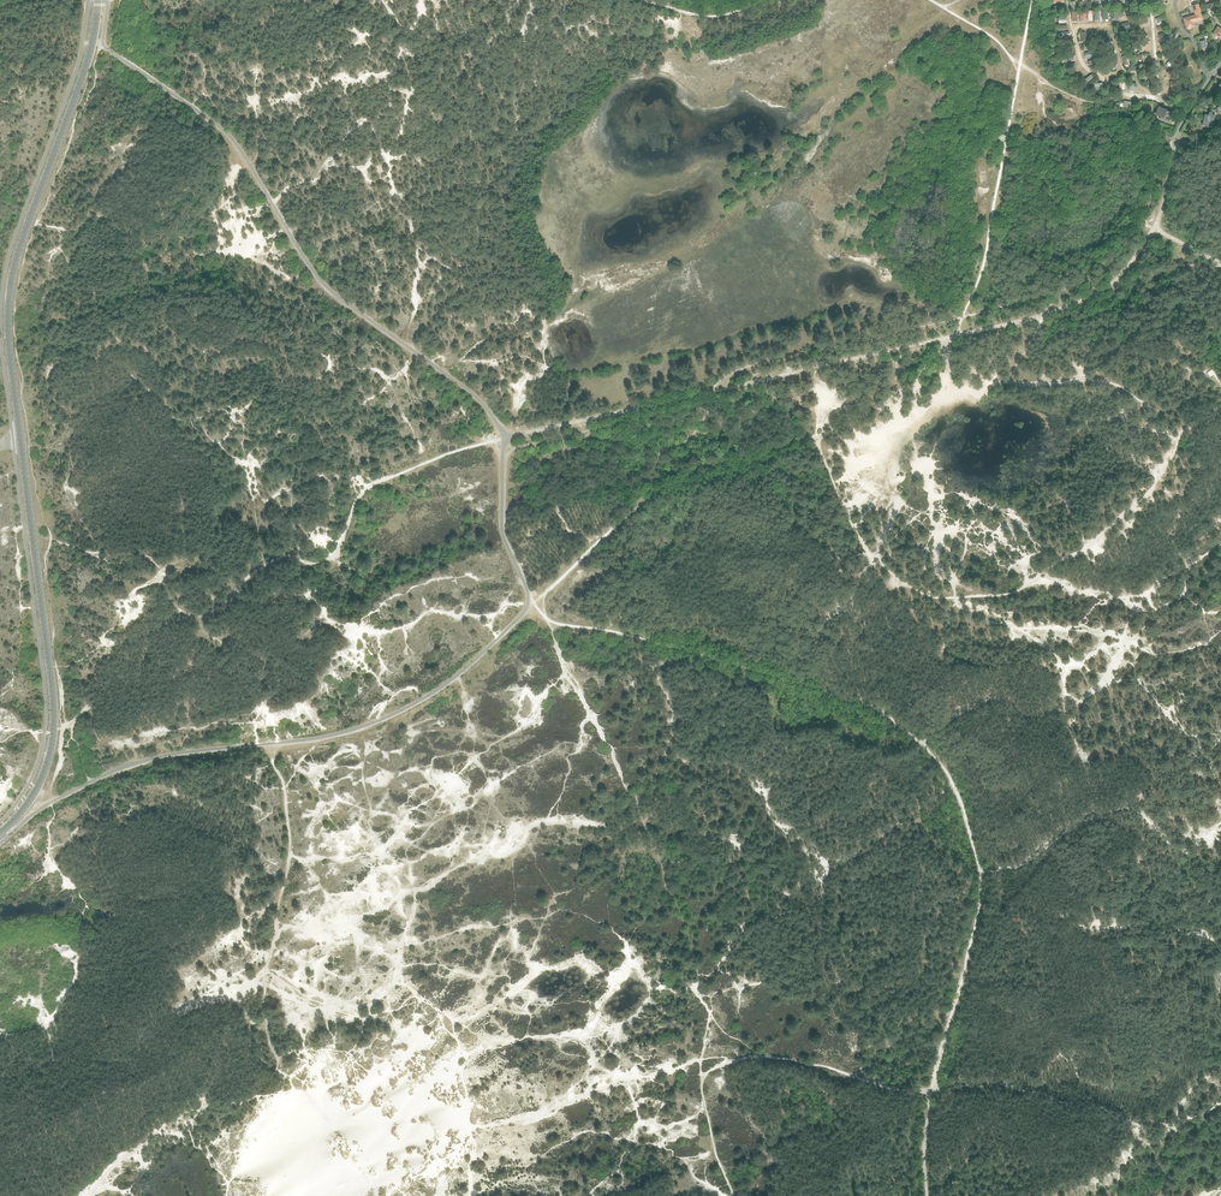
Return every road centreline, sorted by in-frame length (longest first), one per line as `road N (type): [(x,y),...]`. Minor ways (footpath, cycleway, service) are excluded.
road 1 (track): [(528,601),(556,624),(635,637),(874,708),(945,770),(980,868)]
road 2 (tertiary): [(21,441),(10,288),(90,52),(98,0)]
road 3 (tertiary): [(0,833),(40,781),(54,721),(21,441)]
road 4 (track): [(980,868),(963,977),(930,1090)]

